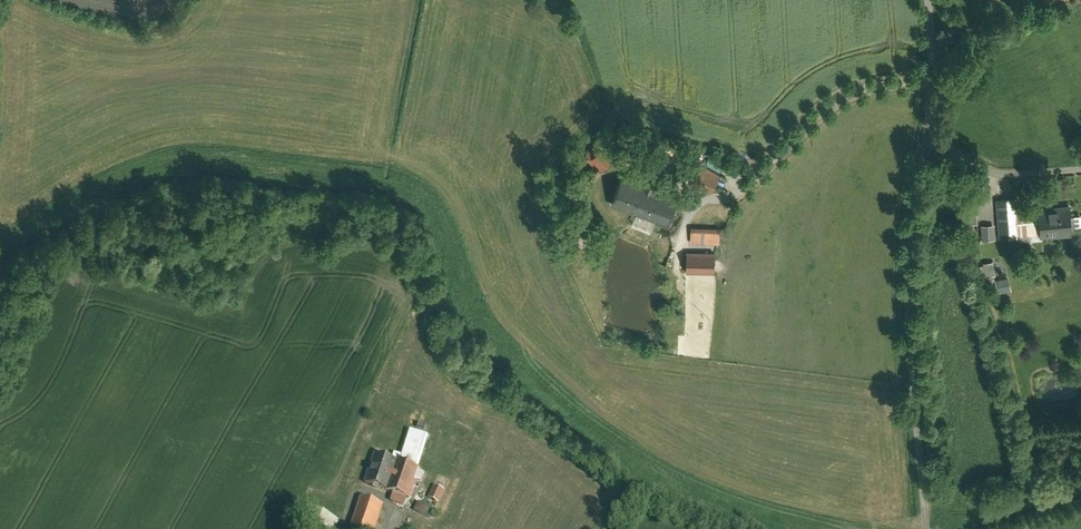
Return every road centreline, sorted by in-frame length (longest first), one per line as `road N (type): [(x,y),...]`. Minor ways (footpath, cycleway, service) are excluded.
road 1 (residential): [(929,528),(912,323),(914,236),(932,113),(930,0)]

